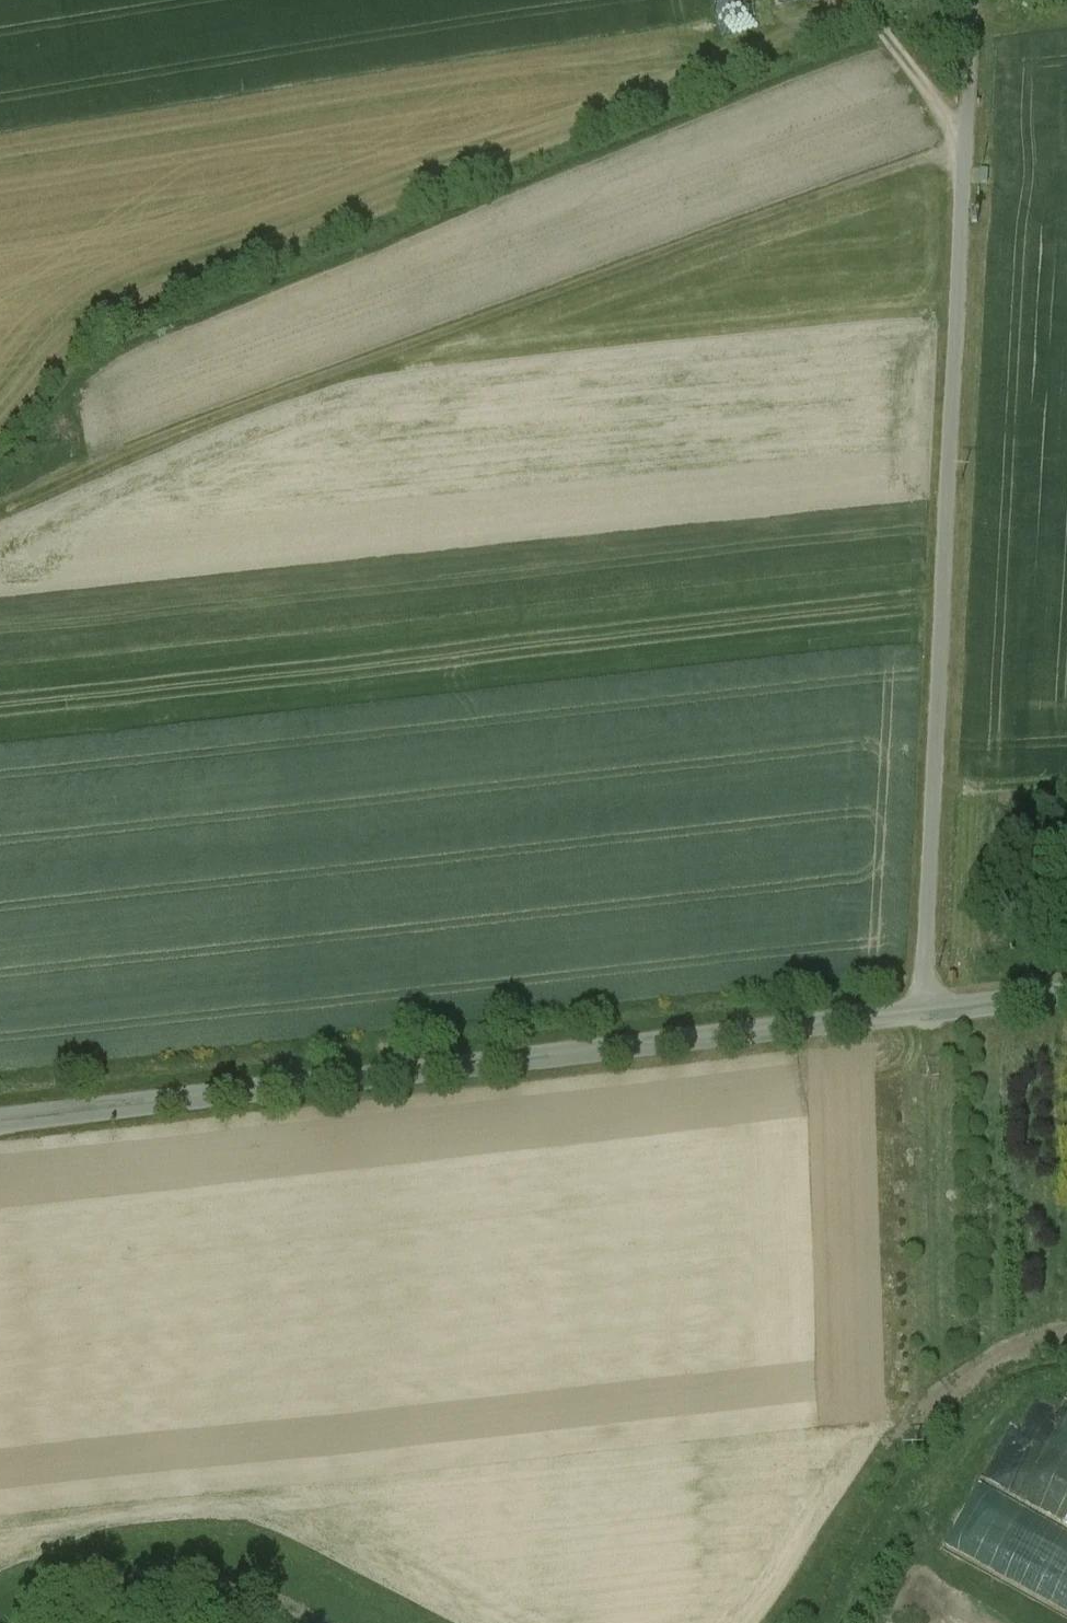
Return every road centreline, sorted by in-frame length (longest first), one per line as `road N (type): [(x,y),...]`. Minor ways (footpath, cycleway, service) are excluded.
road 1 (unclassified): [(1066,995),(0,1121)]
road 2 (track): [(969,152),(924,157),(240,405),(0,512)]

